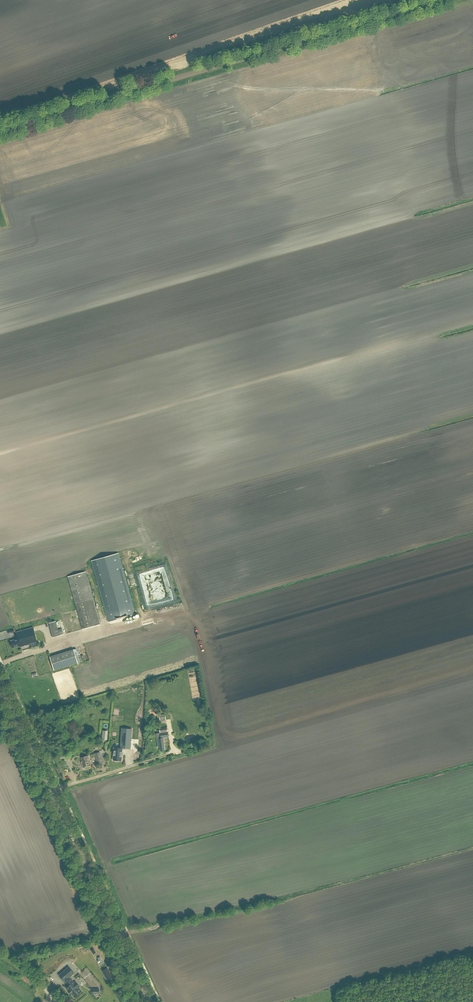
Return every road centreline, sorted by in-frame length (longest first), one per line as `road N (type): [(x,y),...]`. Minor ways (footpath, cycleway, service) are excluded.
road 1 (unclassified): [(0,130),(444,0)]
road 2 (tertiary): [(150,1001),(0,679)]

